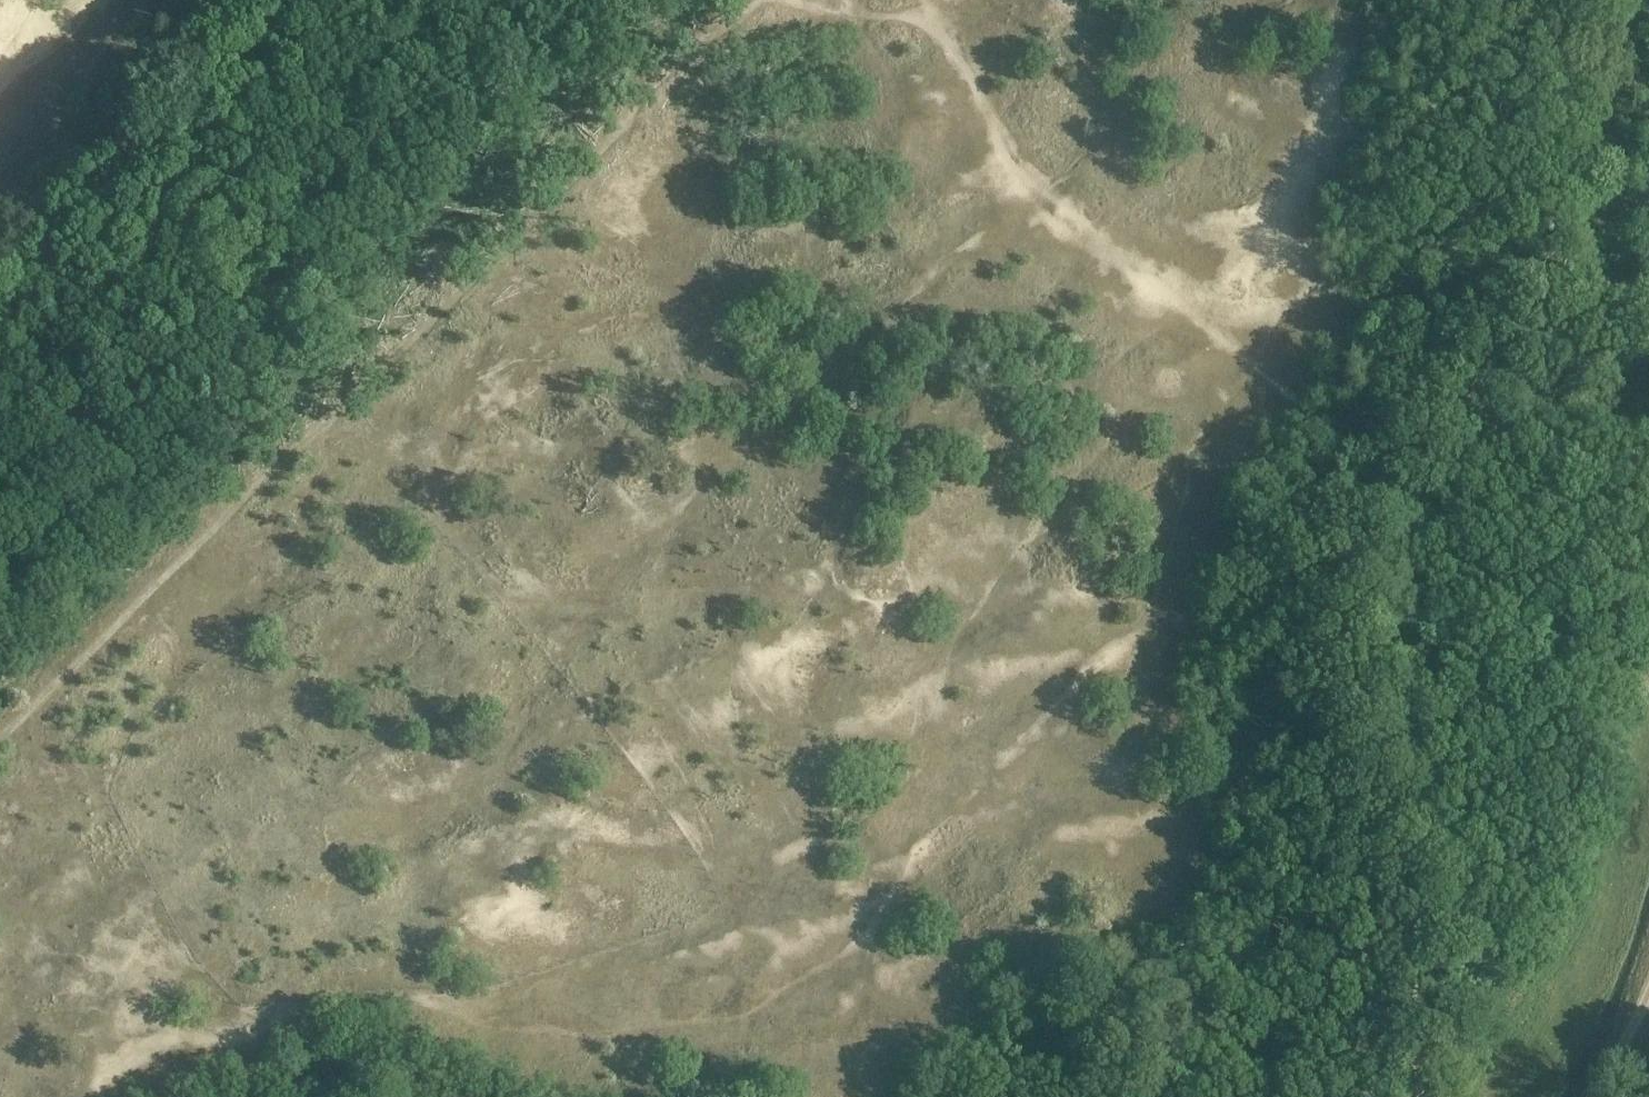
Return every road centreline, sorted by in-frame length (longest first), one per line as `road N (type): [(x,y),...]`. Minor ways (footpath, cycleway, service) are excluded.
road 1 (track): [(1404,1096),(1411,936),(1397,860),(1362,775),(1346,682),(1351,553),(1386,471),(1436,418),(1510,364)]
road 2 (track): [(0,301),(332,0)]
road 3 (track): [(1510,364),(1569,347),(1648,346)]

